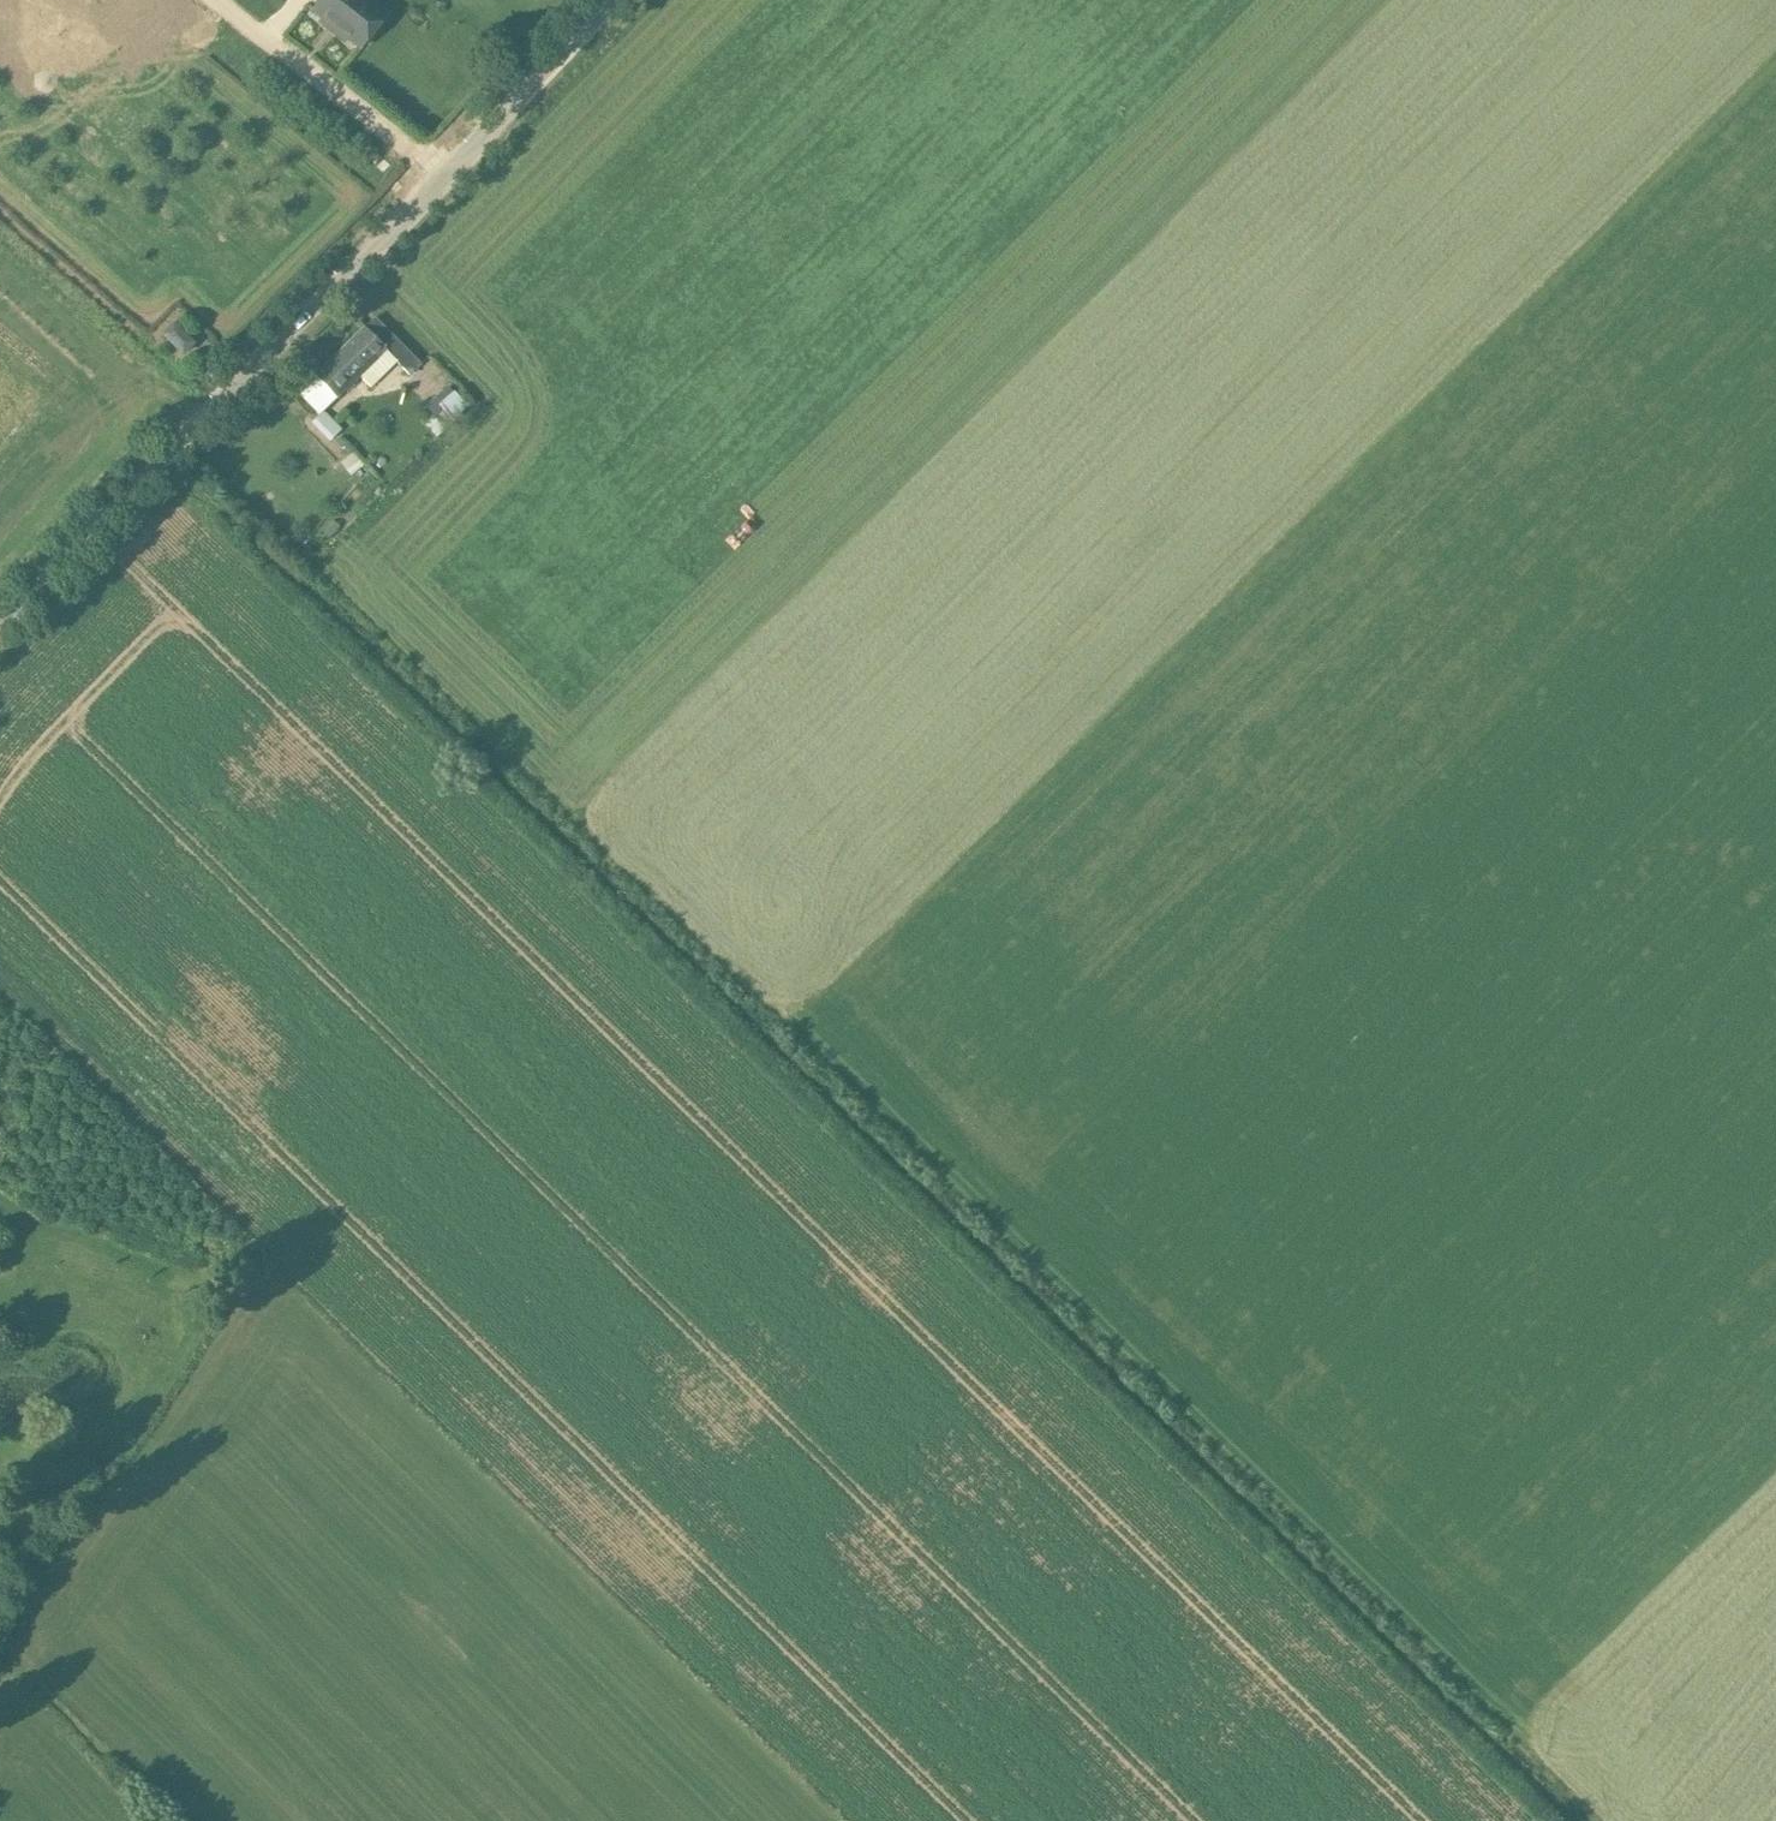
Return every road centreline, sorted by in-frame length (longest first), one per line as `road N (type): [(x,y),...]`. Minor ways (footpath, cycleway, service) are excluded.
road 1 (track): [(1568,1820),(163,457)]
road 2 (unclassified): [(0,627),(618,0)]

